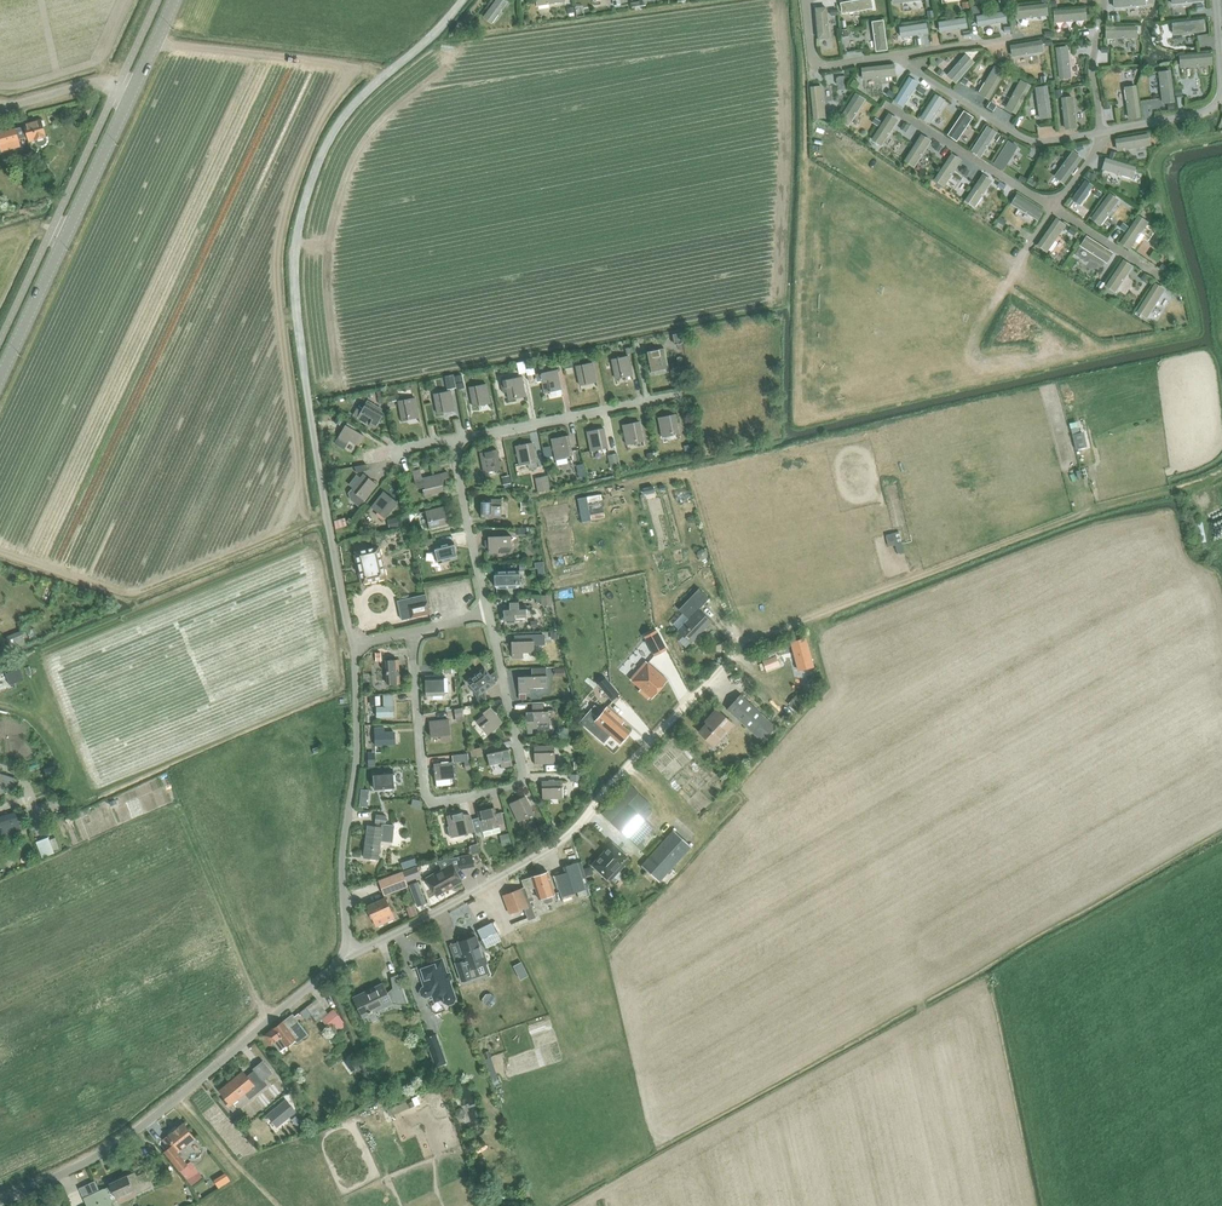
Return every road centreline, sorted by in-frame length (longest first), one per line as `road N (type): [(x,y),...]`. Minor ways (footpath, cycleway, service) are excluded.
road 1 (track): [(356,644),(303,363),(298,219),(337,124),(463,0)]
road 2 (track): [(1221,475),(1092,509),(743,642),(731,657)]
road 3 (residential): [(349,952),(485,888),(580,825),(731,657)]
road 4 (residential): [(0,1202),(128,1136),(349,952)]
road 5 (residential): [(487,618),(525,777),(445,802),(424,790),(412,633)]
road 6 (track): [(574,1205),(927,1012),(918,999)]
road 7 (secondary): [(0,381),(172,0)]
road 8 (residential): [(349,952),(342,846),(358,760),(356,644),(412,633)]
road 9 (track): [(382,79),(363,68),(154,41)]
road 10 (residential): [(451,440),(676,396)]
road 11 (residential): [(487,618),(451,440)]
road 12 (track): [(927,1012),(1075,932)]
road 13 (track): [(180,1095),(276,1205)]

